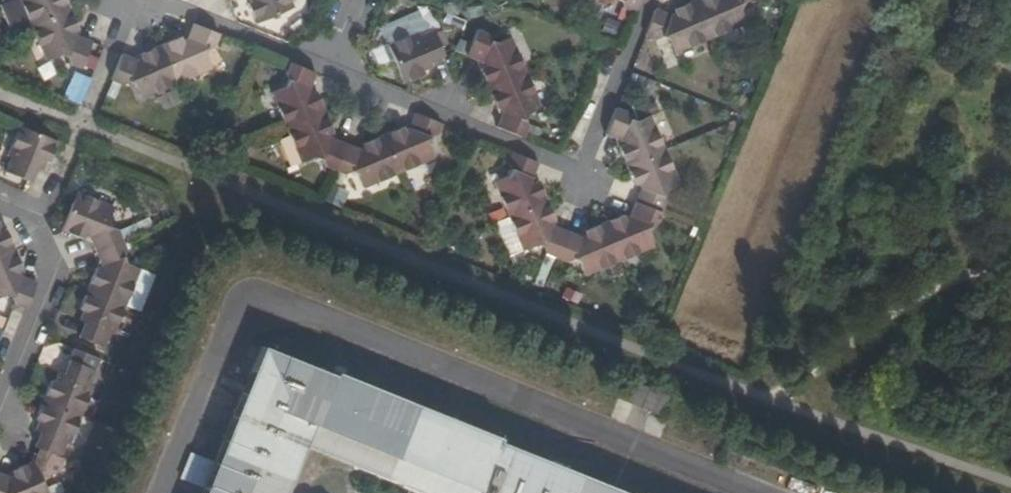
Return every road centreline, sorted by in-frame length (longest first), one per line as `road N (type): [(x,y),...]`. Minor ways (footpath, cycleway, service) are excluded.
road 1 (residential): [(651,0),(584,168),(337,60)]
road 2 (residential): [(0,402),(53,268),(21,216),(0,208)]
road 3 (residential): [(184,0),(337,60)]

